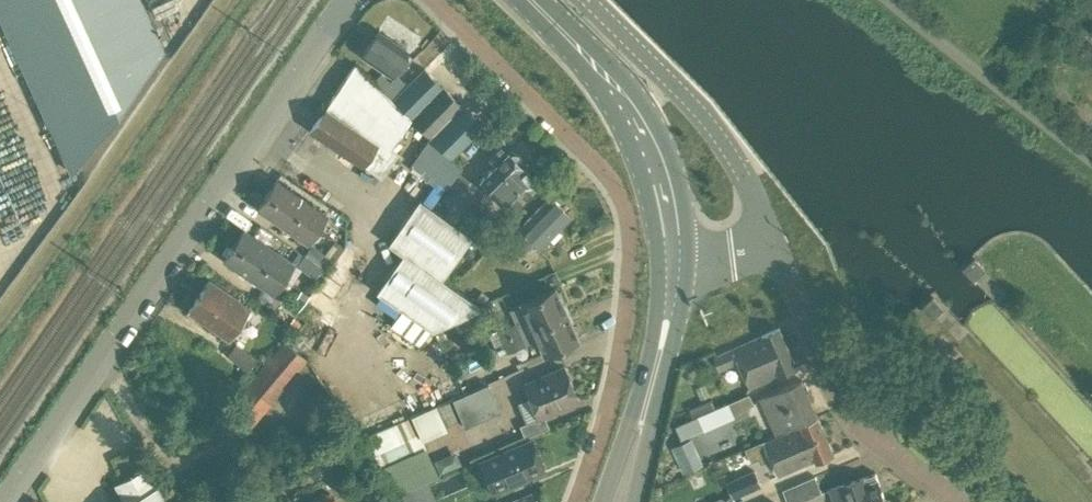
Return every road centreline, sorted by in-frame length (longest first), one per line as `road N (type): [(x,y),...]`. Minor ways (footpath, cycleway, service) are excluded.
road 1 (unclassified): [(3,501),(344,0)]
road 2 (unclassified): [(434,0),(581,145),(608,178),(630,229),(617,377),(573,501)]
road 3 (track): [(0,320),(222,0)]
road 4 (unclassified): [(962,501),(865,433),(837,391),(769,237)]
road 5 (primary): [(675,261),(661,170),(645,137),(616,91),(531,0)]
road 6 (unclassified): [(588,0),(719,135),(769,237)]
road 7 (unclassified): [(1091,161),(882,0)]
road 8 (primary): [(646,400),(675,261)]

